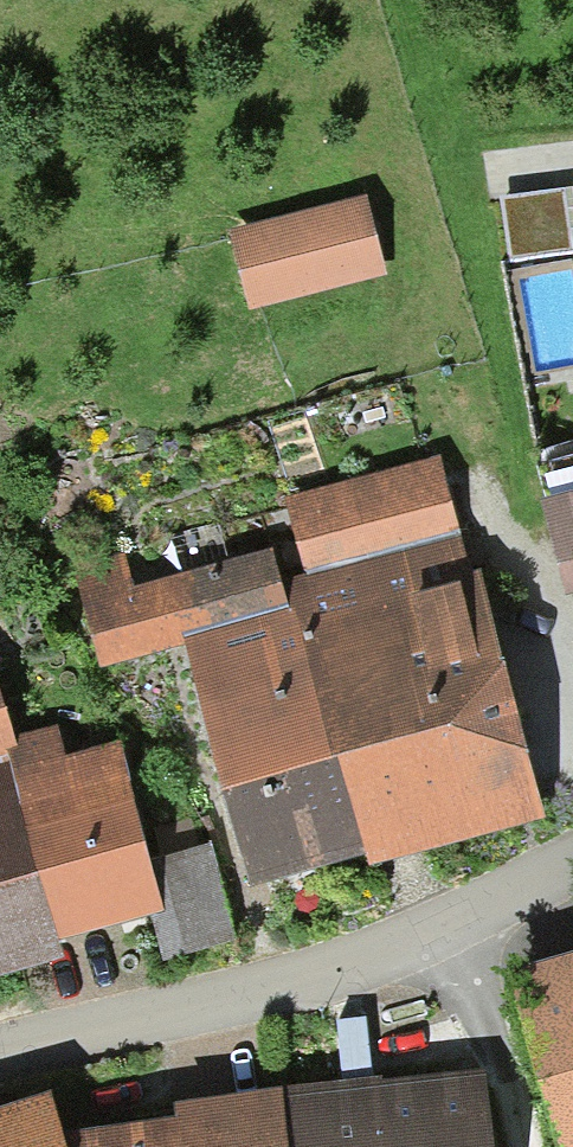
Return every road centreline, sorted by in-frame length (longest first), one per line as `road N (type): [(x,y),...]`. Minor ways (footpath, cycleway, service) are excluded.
road 1 (track): [(0,1046),(358,967),(572,857)]
road 2 (track): [(452,922),(506,1086),(514,1146)]

